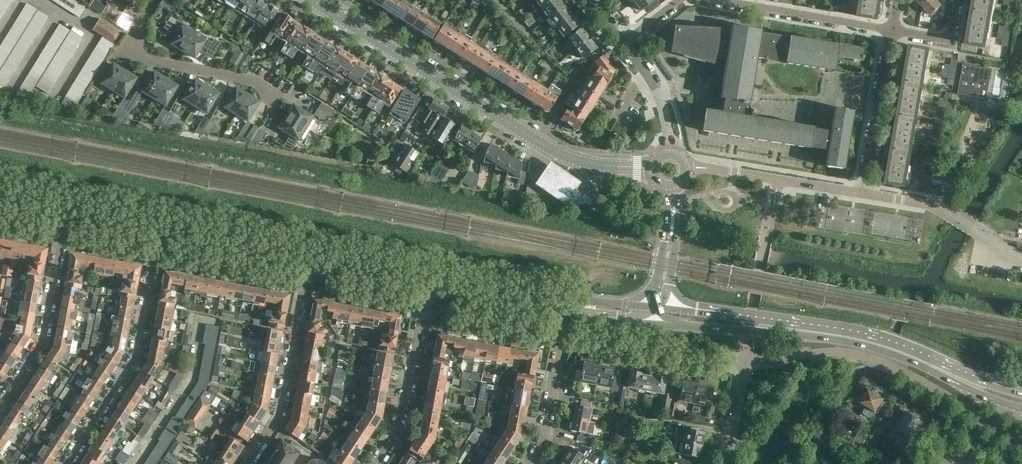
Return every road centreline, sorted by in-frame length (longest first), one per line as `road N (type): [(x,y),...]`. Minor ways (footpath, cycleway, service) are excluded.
road 1 (tertiary): [(654,168),(560,153),(317,0)]
road 2 (residential): [(725,463),(746,362),(564,328)]
road 3 (residential): [(67,463),(135,360),(158,233)]
road 4 (secondary): [(435,288),(658,322)]
road 5 (secondary): [(659,307),(436,281)]
road 6 (residential): [(153,0),(126,44),(152,61),(245,79),(284,102)]
road 7 (residential): [(309,261),(280,418),(249,463)]
road 8 (residential): [(894,31),(704,0)]
road 9 (secondary): [(775,327),(891,347),(957,378)]
road 10 (residential): [(65,234),(43,343),(0,407)]
road 11 (unclassified): [(865,194),(685,168)]
road 12 (residential): [(865,194),(894,31)]
road 13 (residential): [(424,307),(399,426),(376,463)]
road 14 (secondary): [(158,233),(309,261)]
road 15 (residential): [(564,328),(424,307)]
road 16 (residential): [(531,463),(564,328)]
road 17 (tertiary): [(659,307),(679,225),(678,183)]
road 18 (tertiary): [(665,185),(659,307)]
road 19 (residential): [(669,155),(661,104),(624,44)]

